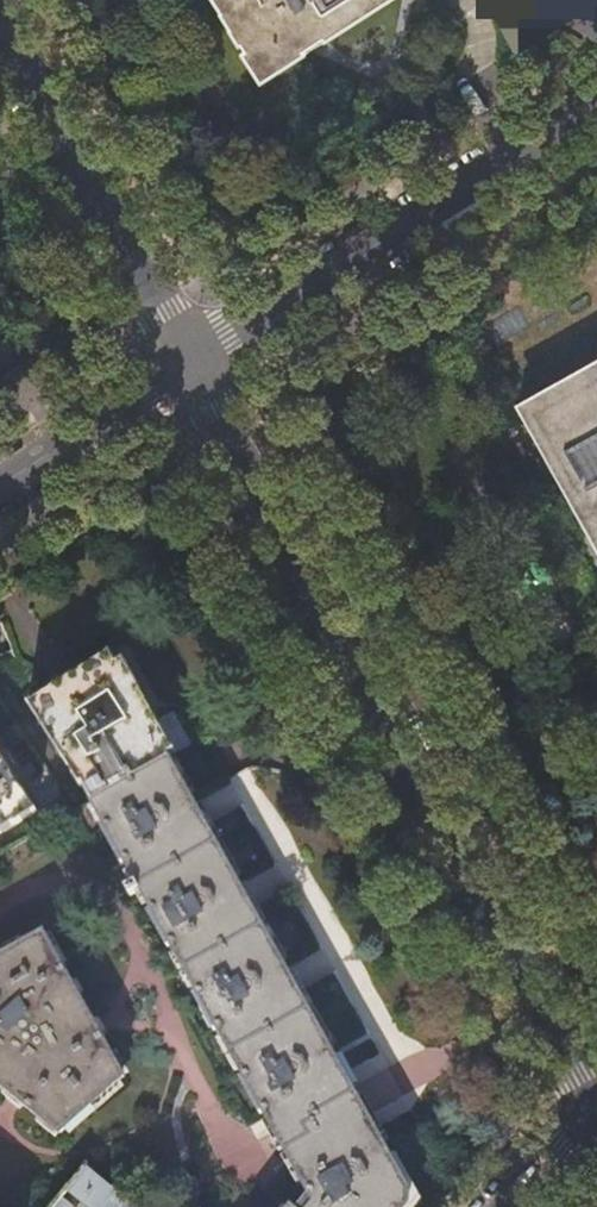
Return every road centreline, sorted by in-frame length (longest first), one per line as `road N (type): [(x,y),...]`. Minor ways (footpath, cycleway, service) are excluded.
road 1 (tertiary): [(596,1101),(188,355)]
road 2 (tertiary): [(188,355),(596,103)]
road 3 (tertiary): [(188,355),(0,28)]
road 4 (tertiary): [(0,478),(188,355)]
road 5 (residential): [(596,1114),(556,1136),(499,1206)]

